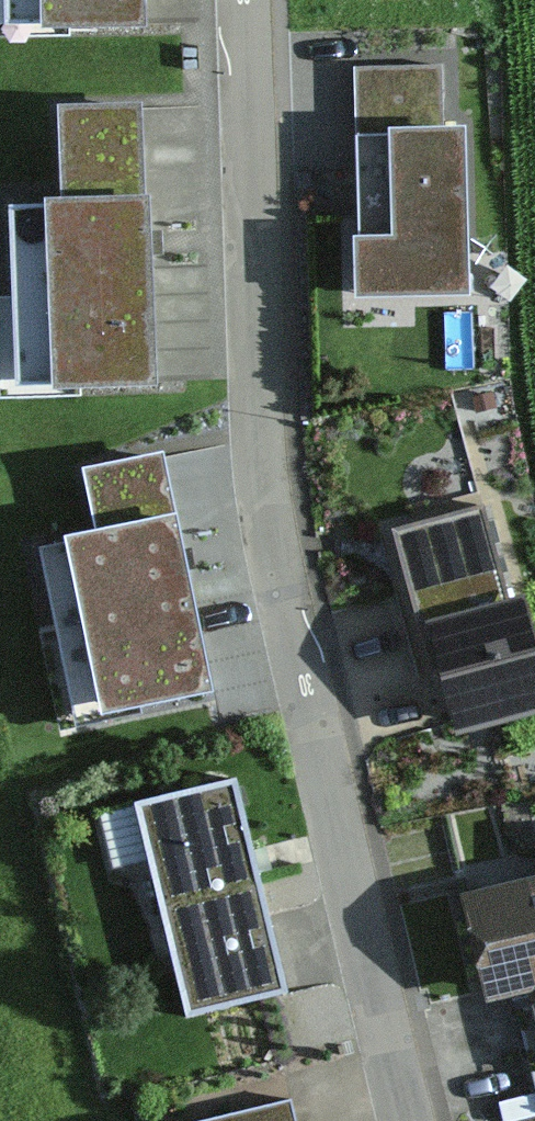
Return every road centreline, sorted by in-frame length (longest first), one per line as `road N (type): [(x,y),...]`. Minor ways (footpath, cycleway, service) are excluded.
road 1 (residential): [(241,0),(259,405),(284,591),(405,1120)]

